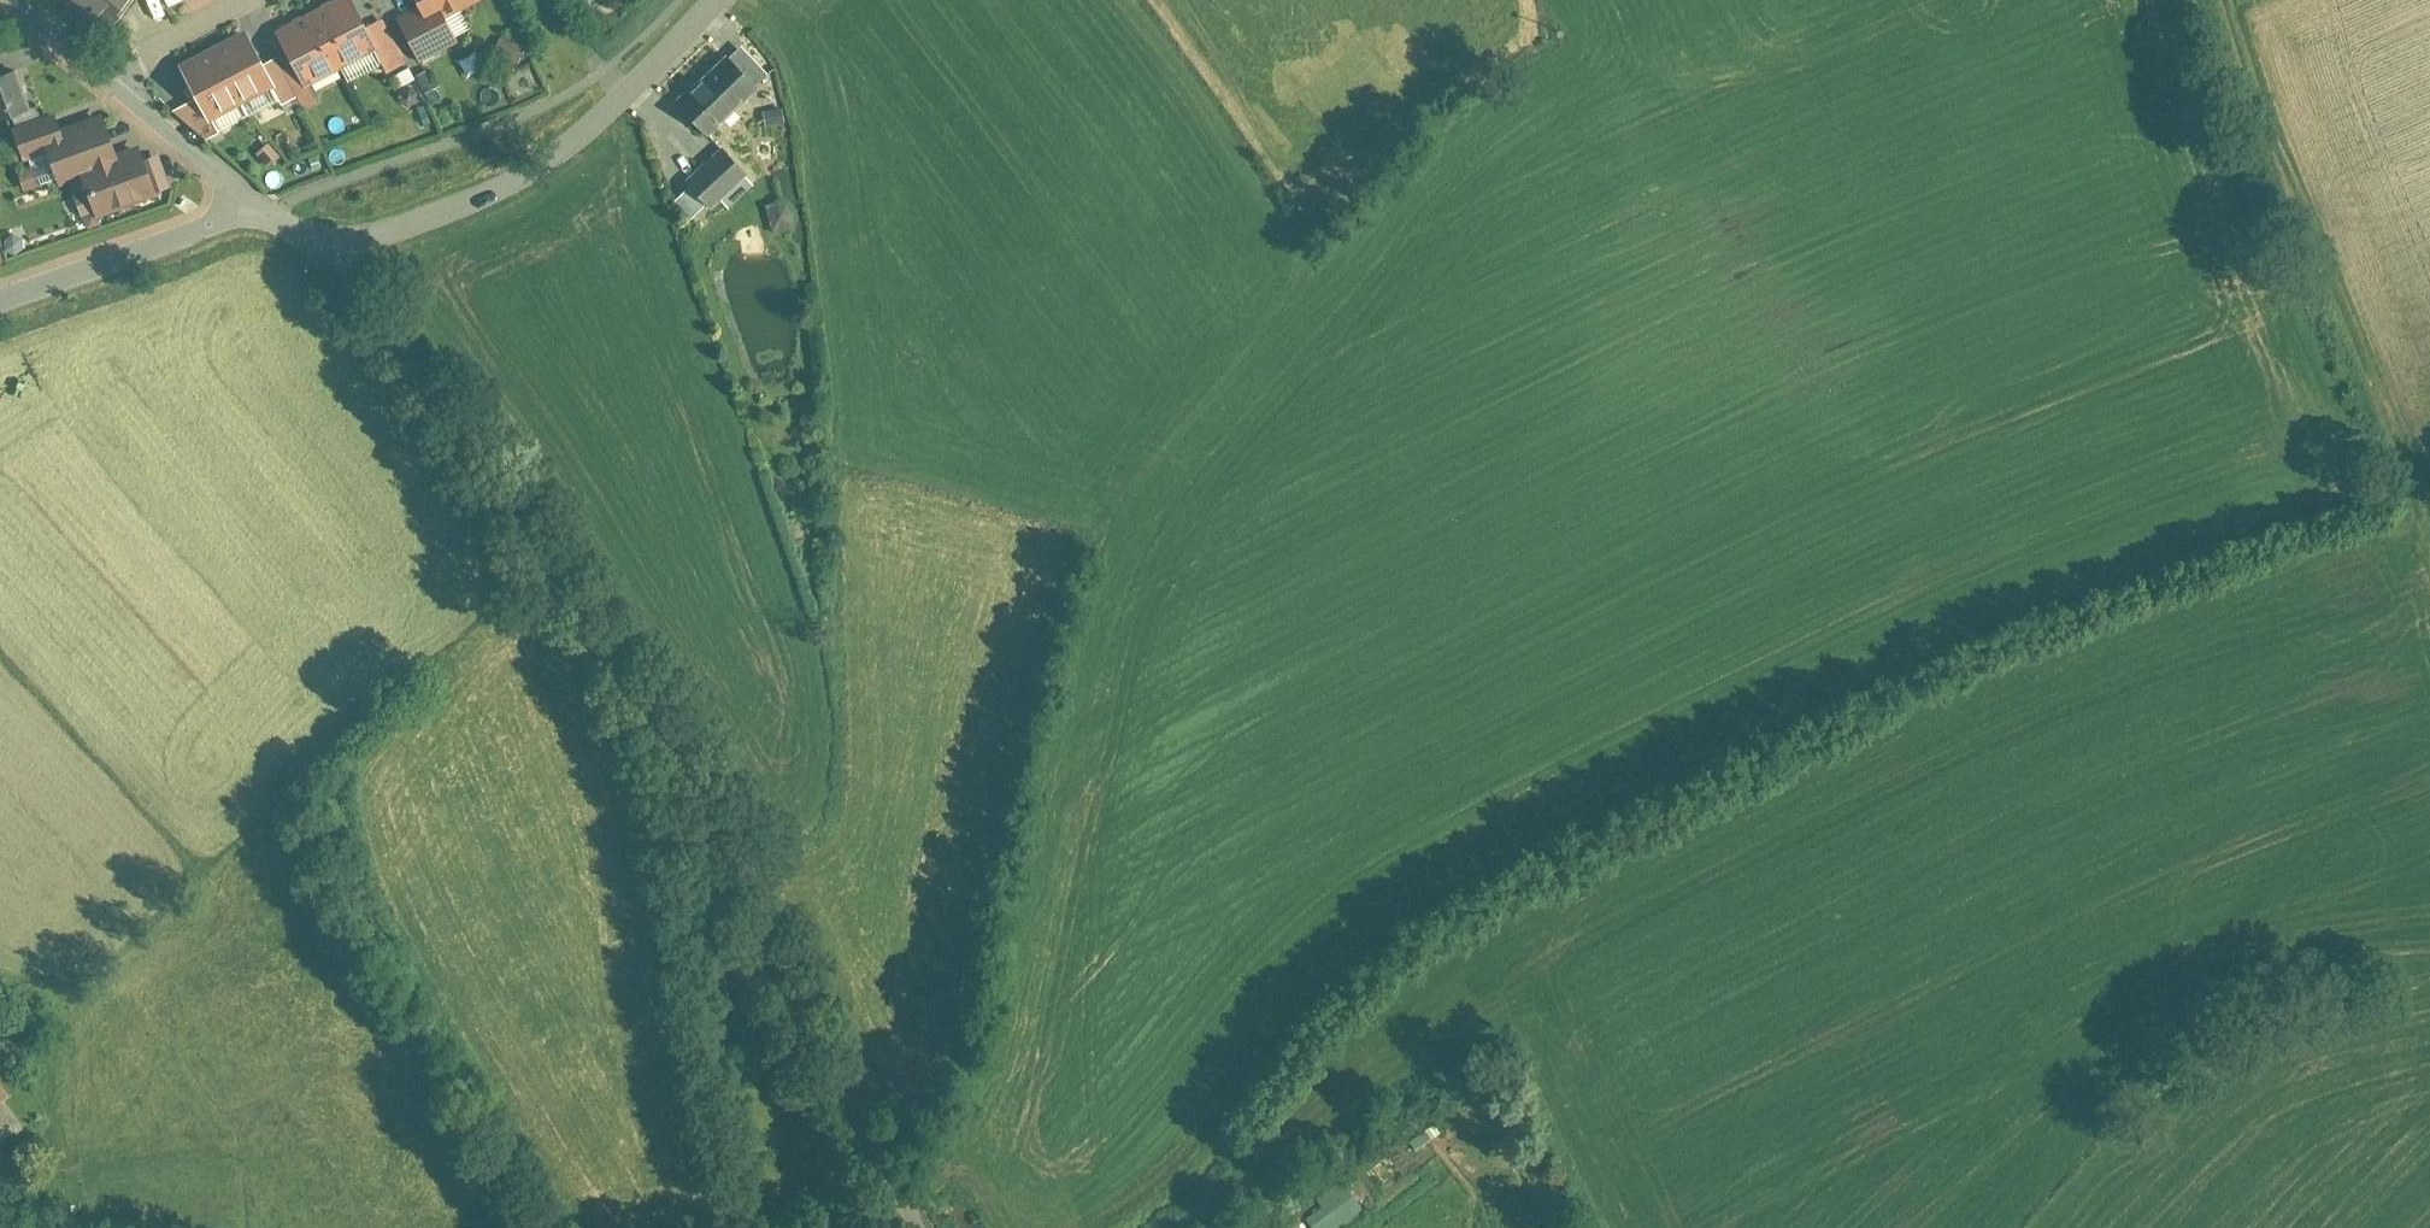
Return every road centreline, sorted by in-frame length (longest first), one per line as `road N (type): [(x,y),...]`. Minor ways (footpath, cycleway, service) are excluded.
road 1 (residential): [(325,242),(668,732),(920,1227)]
road 2 (residential): [(716,0),(623,102),(518,183),(395,234),(325,242)]
road 3 (residential): [(249,209),(0,302)]
road 4 (residential): [(109,83),(249,209)]
road 5 (residential): [(109,83),(245,0)]
road 6 (residential): [(9,0),(109,83)]

